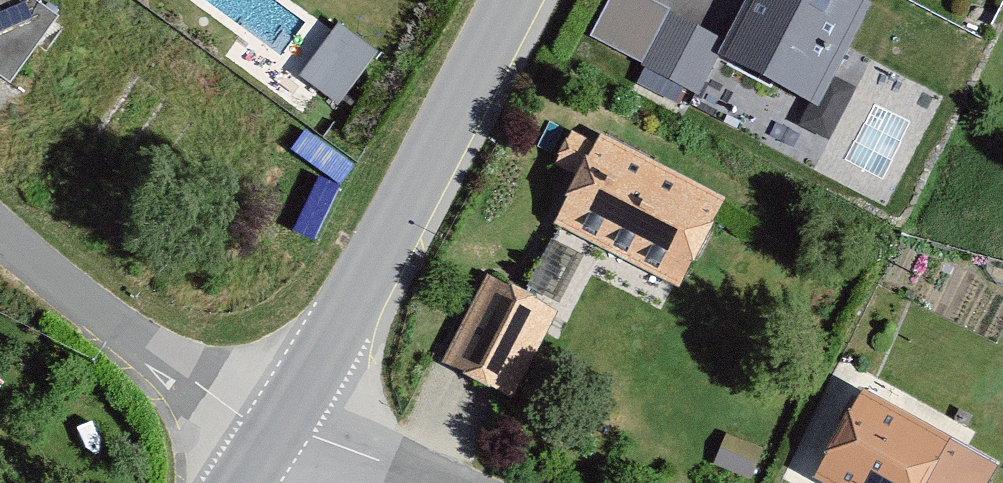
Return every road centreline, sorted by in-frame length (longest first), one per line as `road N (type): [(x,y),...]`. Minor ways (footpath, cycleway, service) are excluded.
road 1 (tertiary): [(515,0),(276,436)]
road 2 (residential): [(0,233),(57,284),(276,436)]
road 3 (residential): [(276,436),(425,482)]

